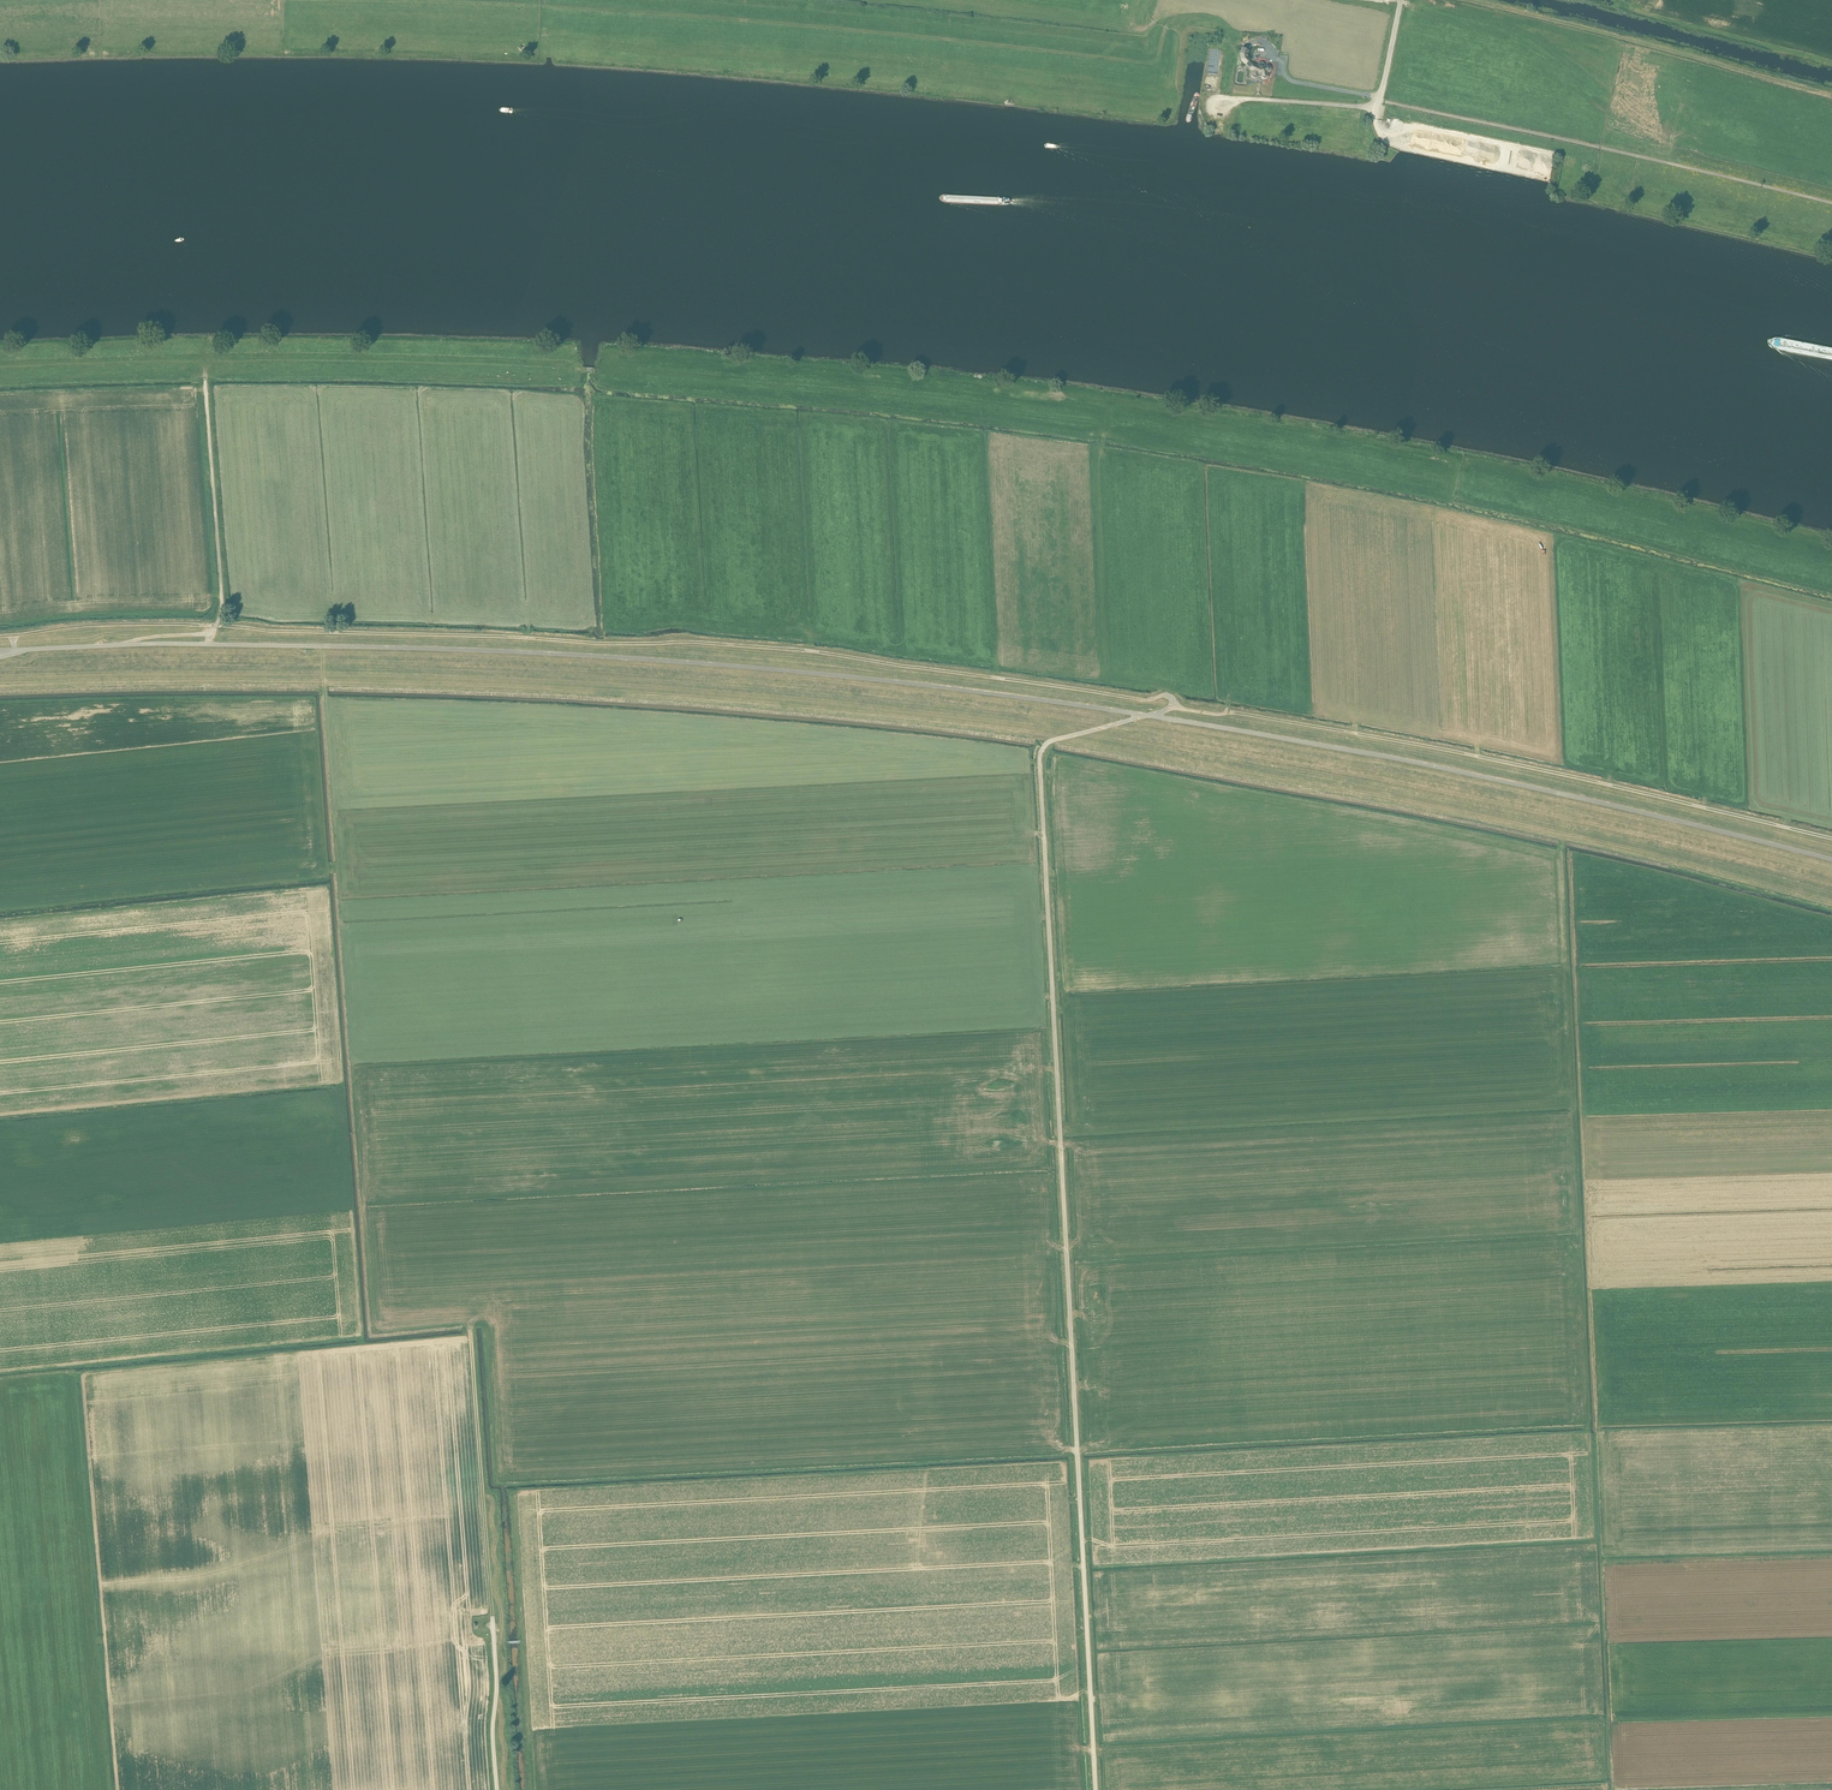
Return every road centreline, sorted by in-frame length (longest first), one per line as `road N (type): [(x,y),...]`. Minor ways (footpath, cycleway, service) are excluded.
road 1 (unclassified): [(1096,1789),(1040,759),(1050,742),(1146,716)]
road 2 (track): [(470,1328),(492,1616)]
road 3 (unclassified): [(1259,100),(1376,106),(1401,0)]
road 4 (unclassified): [(492,1616),(498,1789)]
road 5 (track): [(522,1641),(532,1789)]

